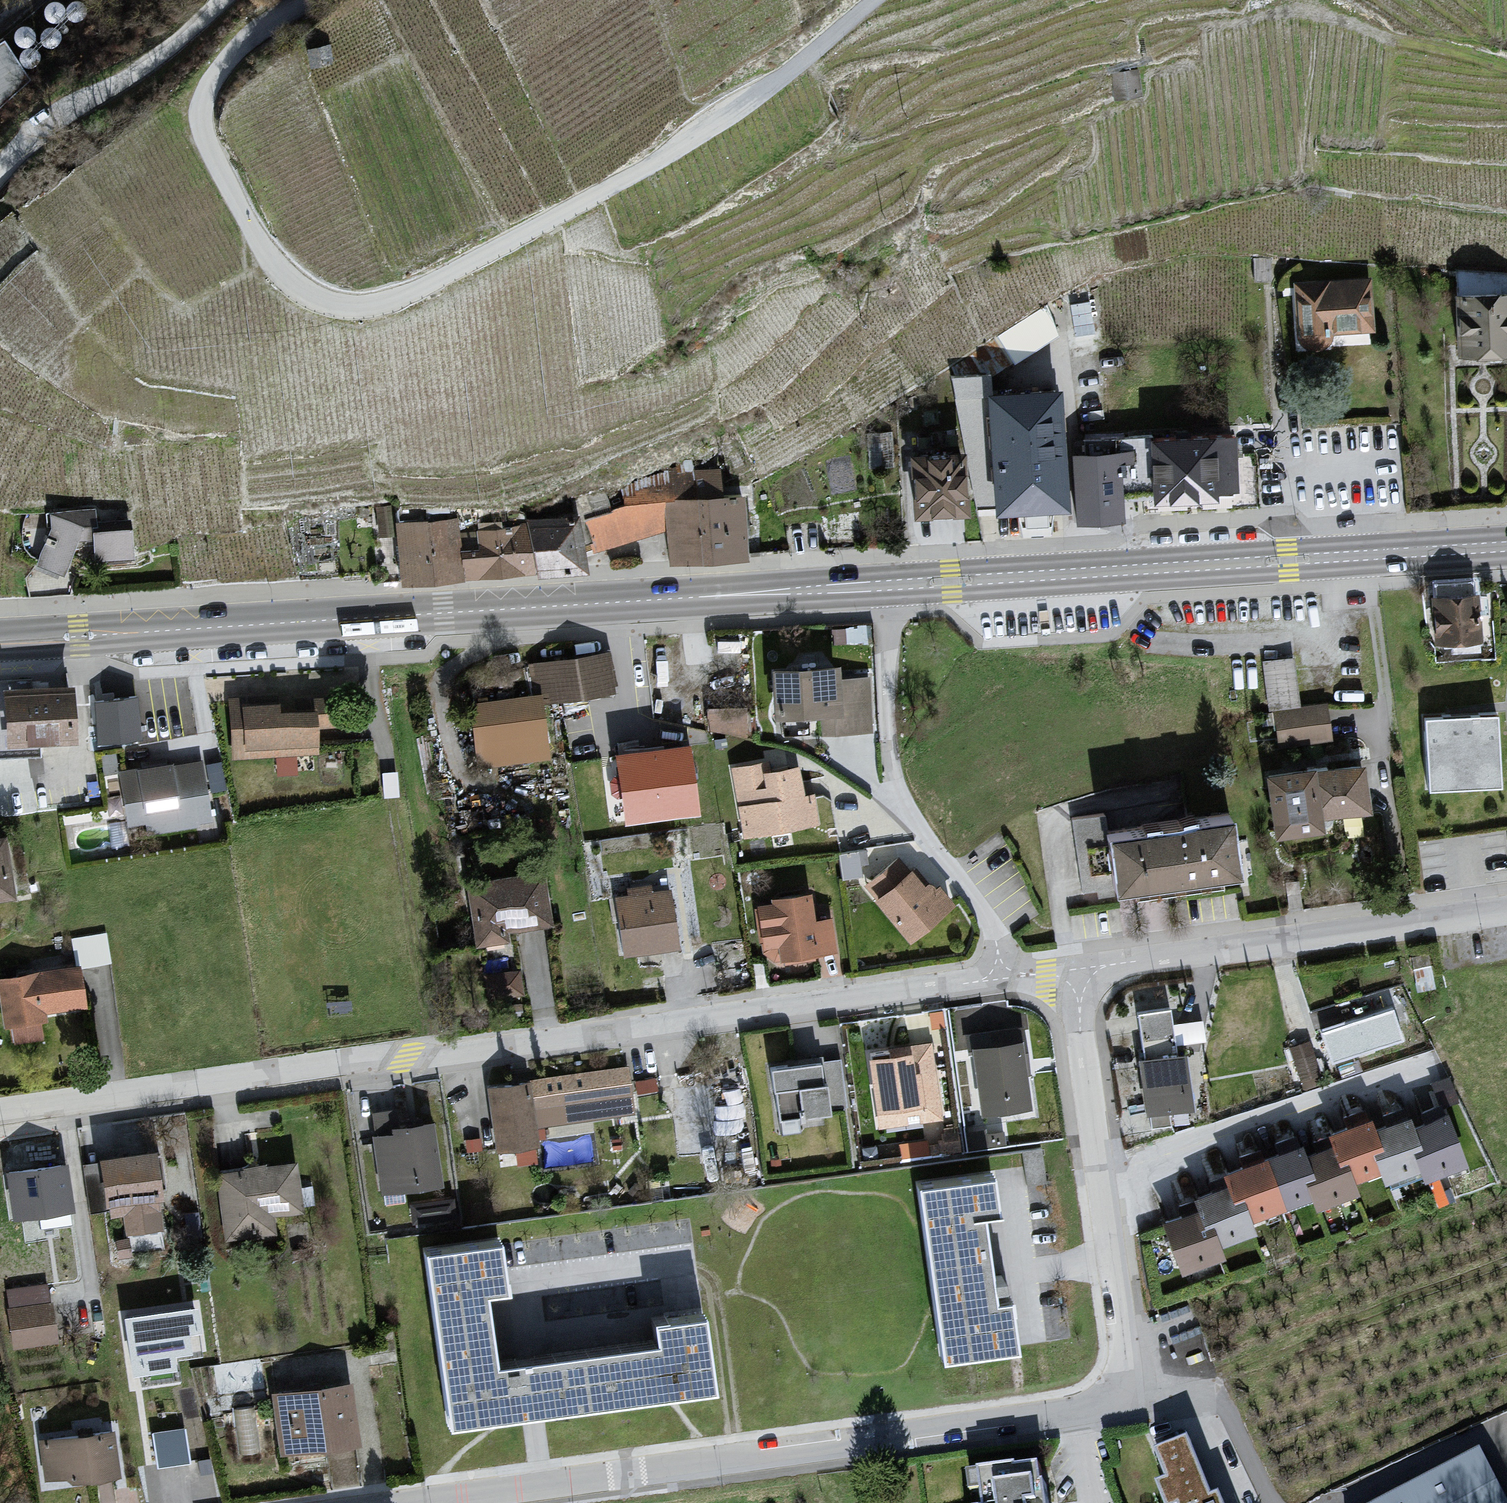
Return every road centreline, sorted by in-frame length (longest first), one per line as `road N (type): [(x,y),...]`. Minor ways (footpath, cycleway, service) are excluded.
road 1 (residential): [(409,1502),(1126,1405),(1072,973)]
road 2 (unclassified): [(295,0),(254,32),(215,80),(204,102),(204,133),(283,279),(332,305),(394,301),(548,220),(710,127),(880,0)]
road 3 (residential): [(0,1115),(999,975)]
road 4 (primary): [(884,586),(0,642)]
road 5 (primary): [(1506,547),(884,586)]
road 6 (residential): [(1072,973),(1506,907)]
road 7 (residential): [(999,975),(997,932),(900,799),(891,765),(884,586)]
road 8 (unclassified): [(0,180),(48,131),(225,0)]
road 9 (track): [(1506,70),(1379,41),(1302,14)]

